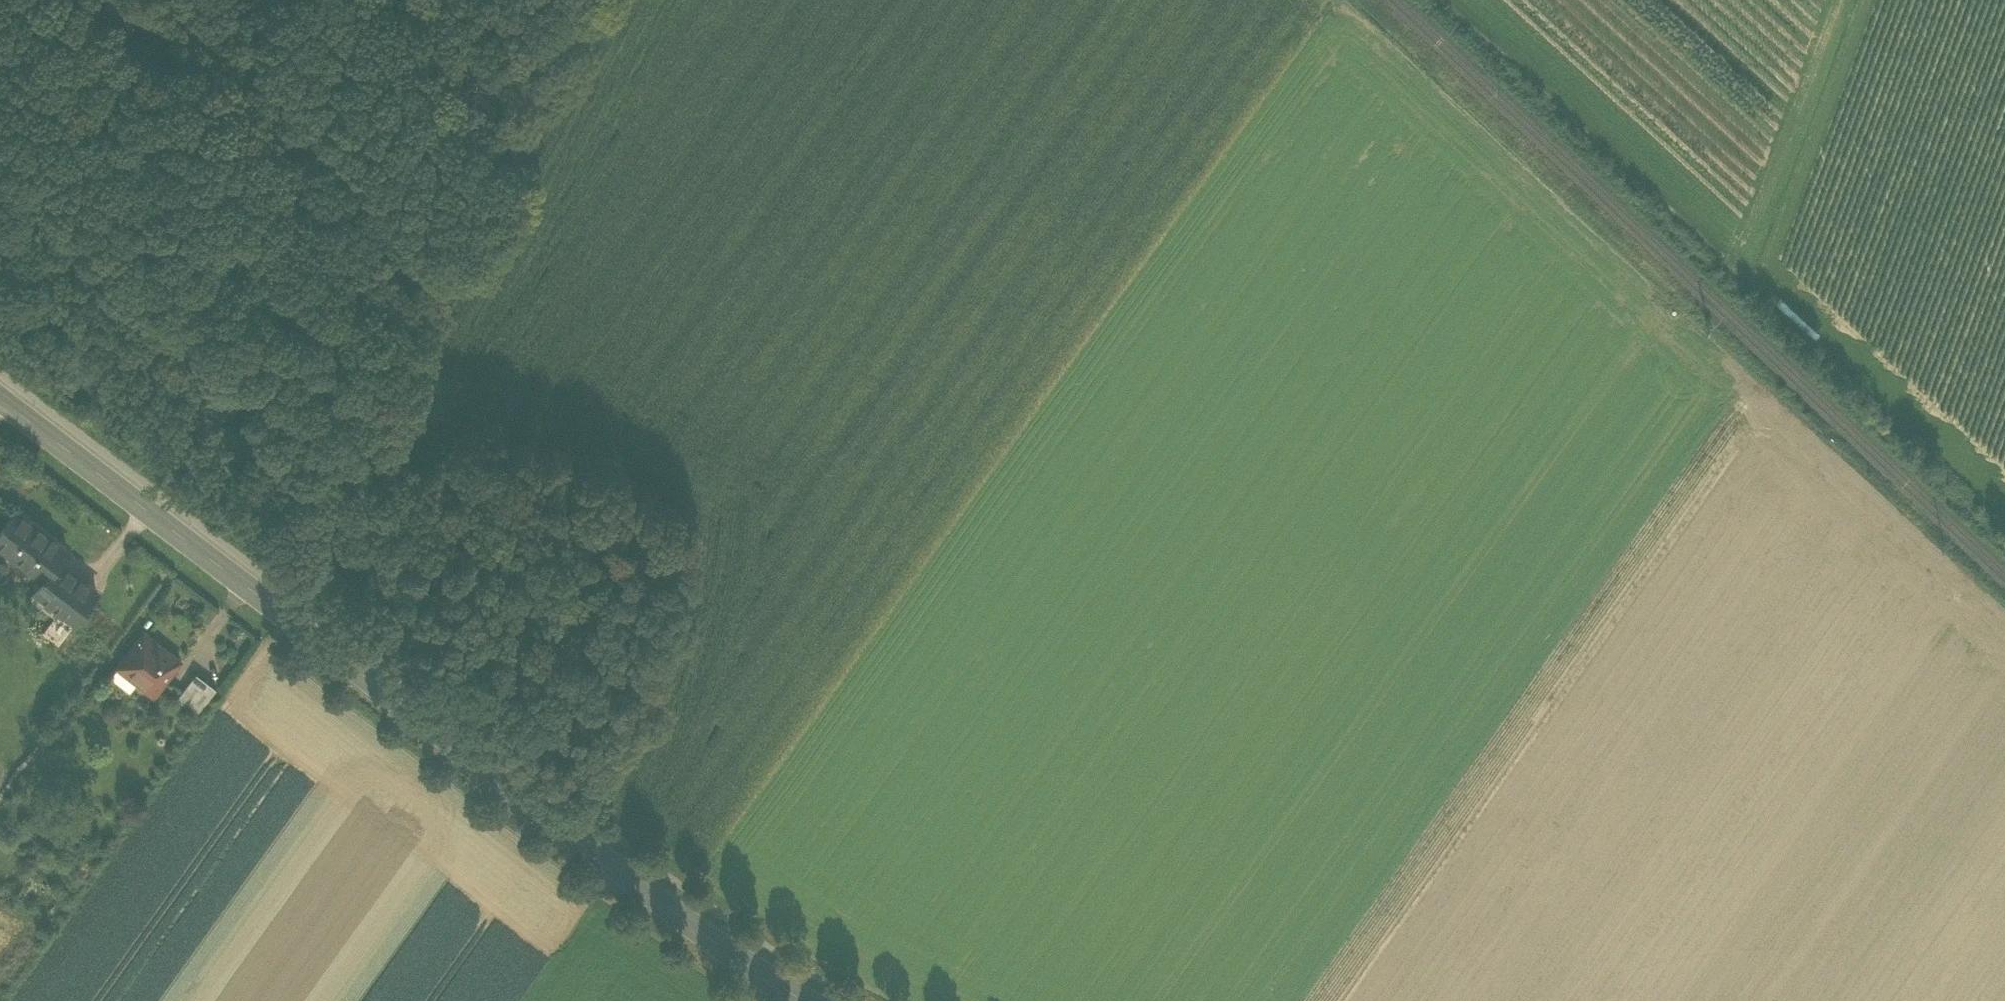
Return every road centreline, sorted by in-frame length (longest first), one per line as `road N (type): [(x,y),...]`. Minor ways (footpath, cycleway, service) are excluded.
road 1 (secondary): [(0,406),(740,960),(809,1000)]
road 2 (track): [(275,612),(357,445),(554,89),(457,0)]
road 3 (track): [(1872,0),(1770,268)]

